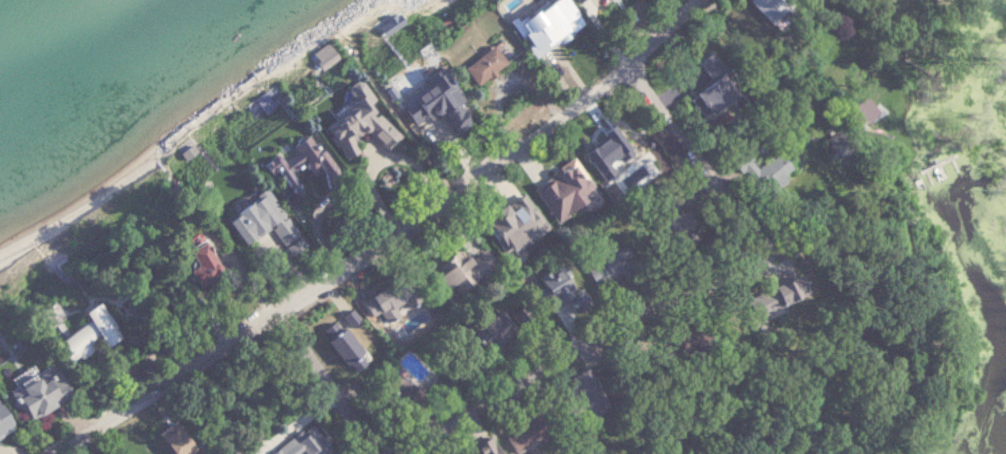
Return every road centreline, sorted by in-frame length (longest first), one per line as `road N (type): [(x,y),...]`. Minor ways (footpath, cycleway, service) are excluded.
road 1 (residential): [(74,453),(645,73),(711,0)]
road 2 (residential): [(434,453),(764,254)]
road 3 (residential): [(764,254),(645,73)]
road 4 (residential): [(384,453),(286,316)]

